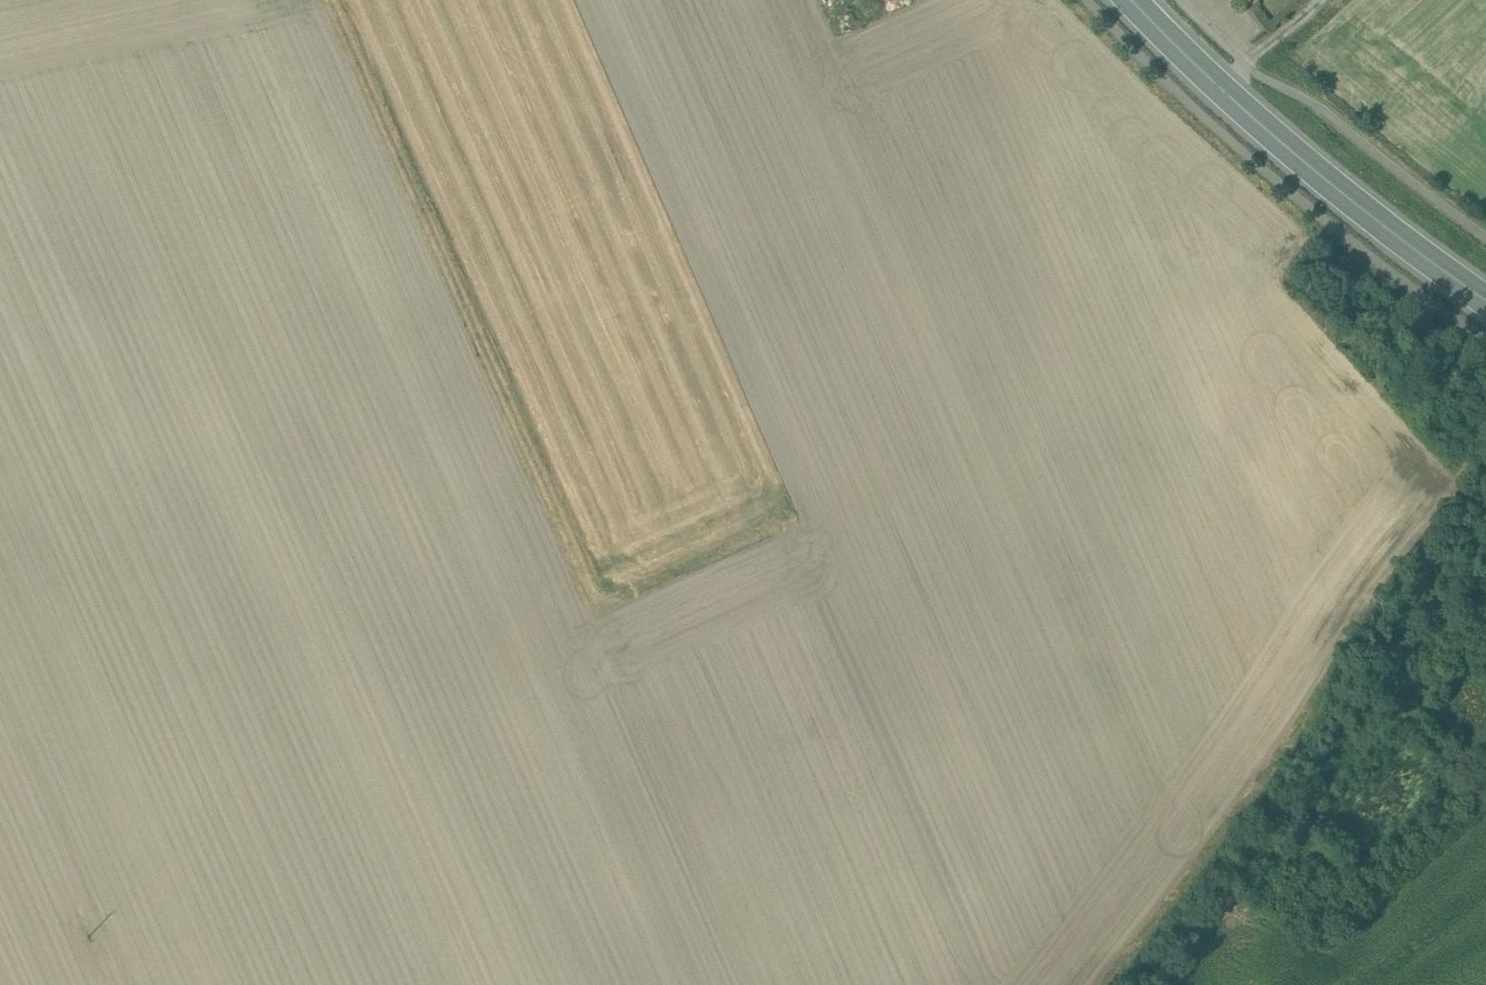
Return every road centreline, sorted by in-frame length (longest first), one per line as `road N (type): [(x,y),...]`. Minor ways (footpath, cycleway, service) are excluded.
road 1 (track): [(327,0),(598,607)]
road 2 (primary): [(1133,0),(1241,113),(1485,300)]

